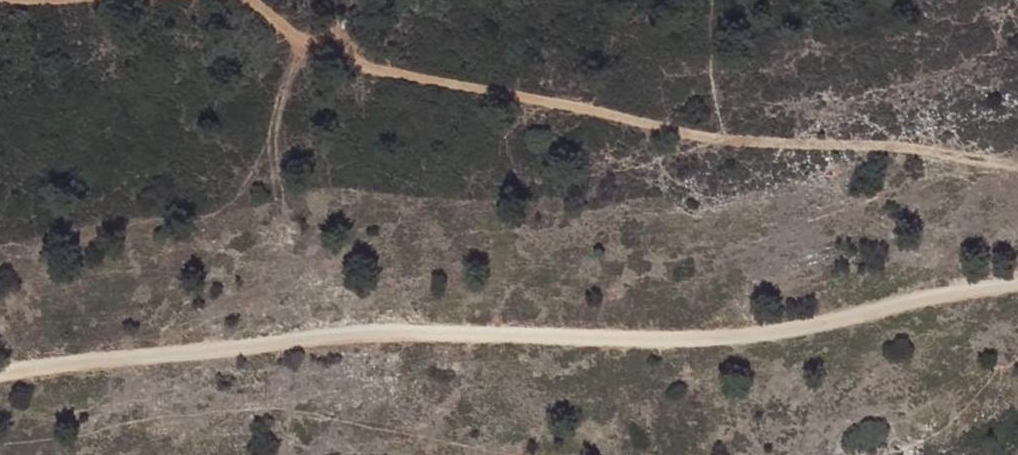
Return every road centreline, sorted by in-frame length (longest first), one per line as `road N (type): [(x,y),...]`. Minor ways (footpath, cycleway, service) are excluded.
road 1 (track): [(1017,288),(764,335),(342,335),(0,375)]
road 2 (track): [(1017,165),(854,142),(718,140),(352,65),(300,45),(240,0)]

